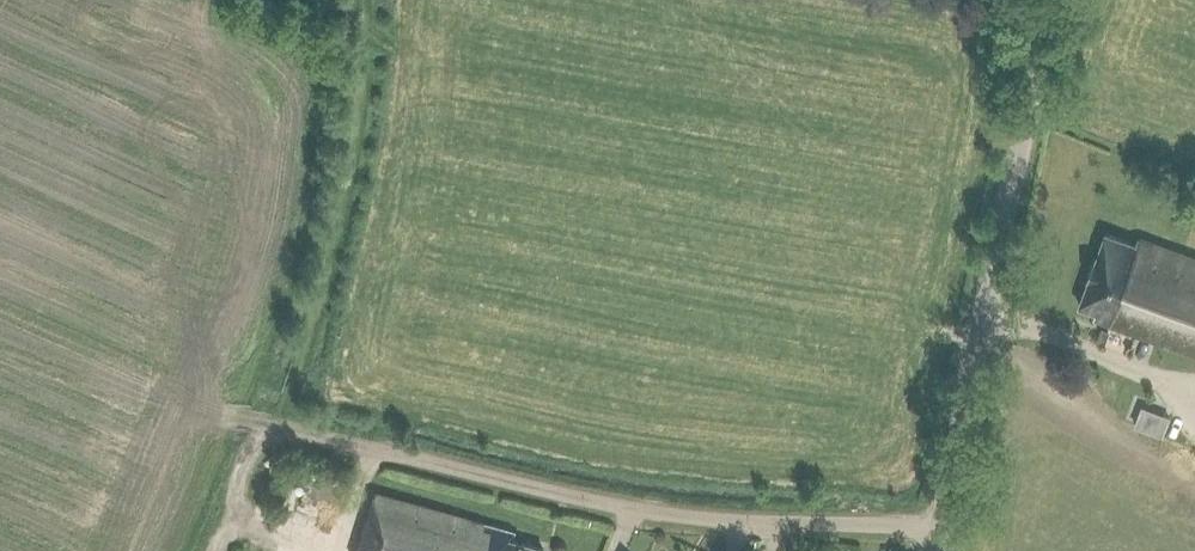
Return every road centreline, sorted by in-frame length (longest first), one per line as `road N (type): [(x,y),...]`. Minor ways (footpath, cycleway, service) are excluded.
road 1 (tertiary): [(936,550),(1026,123),(1060,0)]

